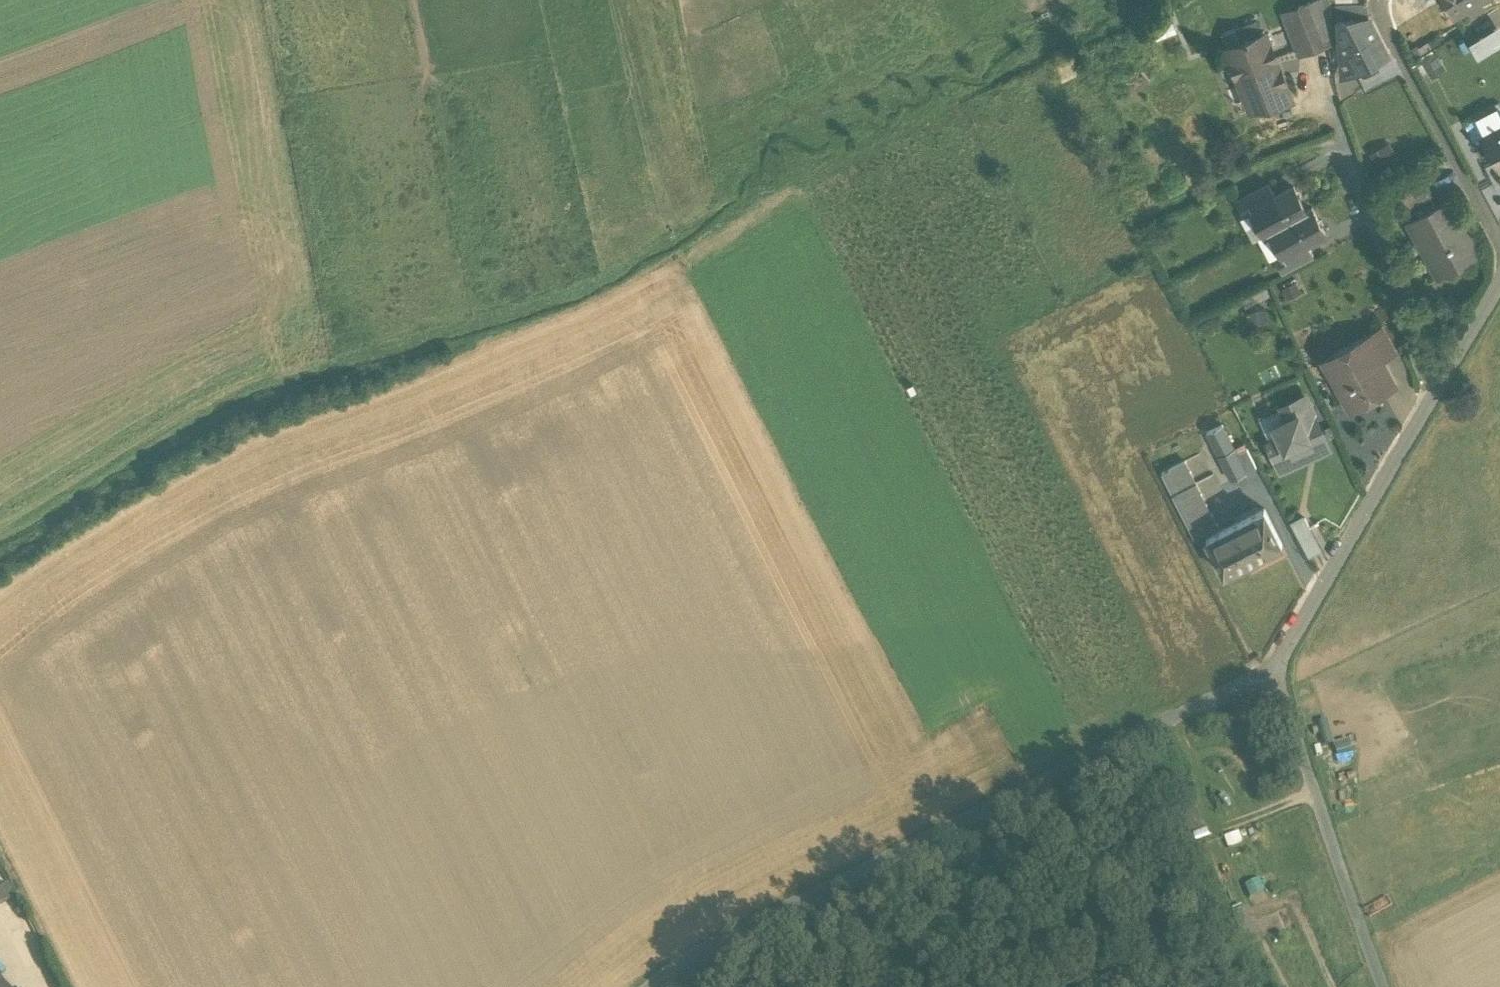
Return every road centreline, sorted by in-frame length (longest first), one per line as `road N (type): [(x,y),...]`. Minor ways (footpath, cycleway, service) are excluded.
road 1 (residential): [(1499,284),(1273,669),(721,944),(653,986)]
road 2 (track): [(1273,669),(1383,986)]

